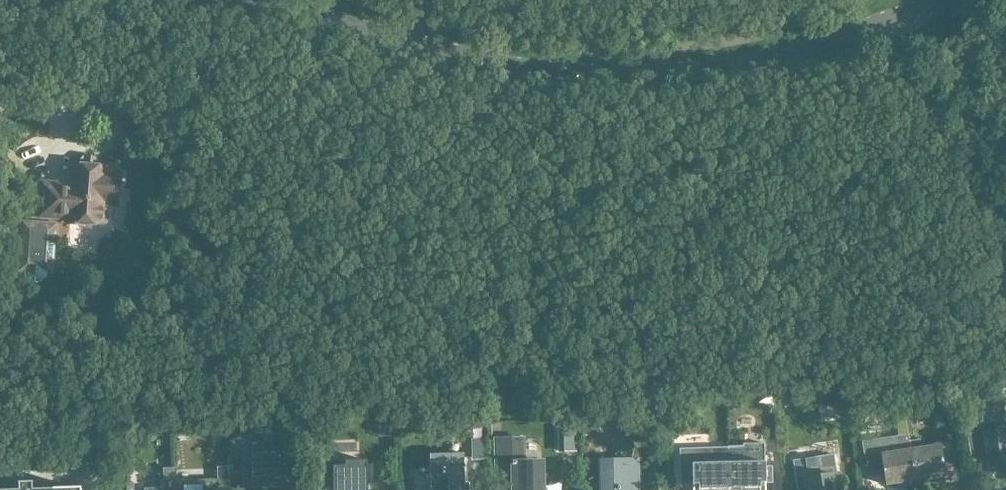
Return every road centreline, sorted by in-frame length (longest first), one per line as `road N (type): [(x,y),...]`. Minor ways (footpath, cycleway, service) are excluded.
road 1 (tertiary): [(261,0),(516,64),(648,72),(736,64),(940,0)]

